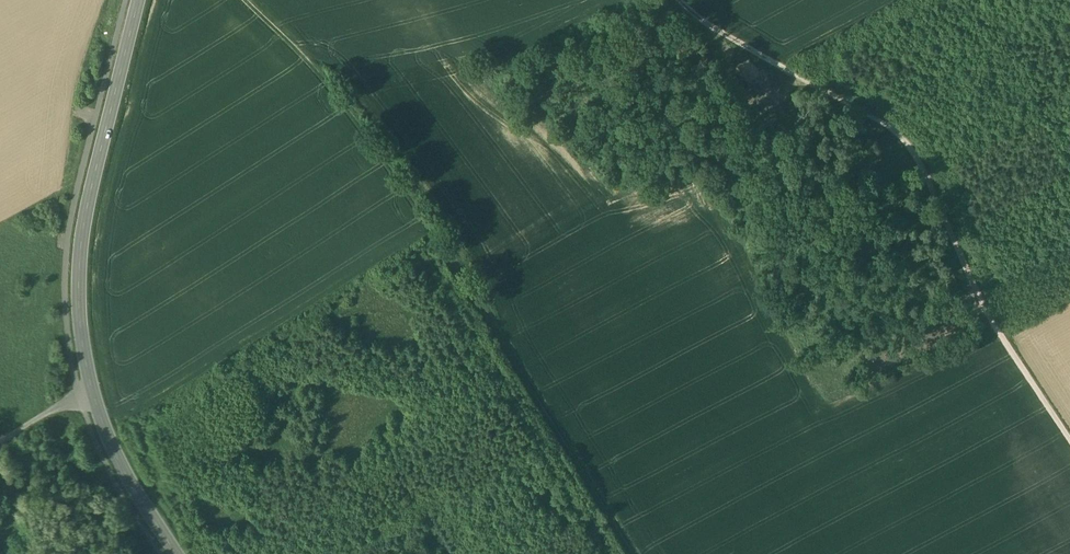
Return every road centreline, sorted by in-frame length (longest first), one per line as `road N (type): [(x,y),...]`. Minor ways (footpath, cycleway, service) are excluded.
road 1 (track): [(247,0),(315,69),(474,284),(638,553)]
road 2 (track): [(1069,437),(980,292),(910,143),(729,41),(680,0)]
road 3 (tertiary): [(176,553),(110,444),(79,312),(86,208),(137,0)]

